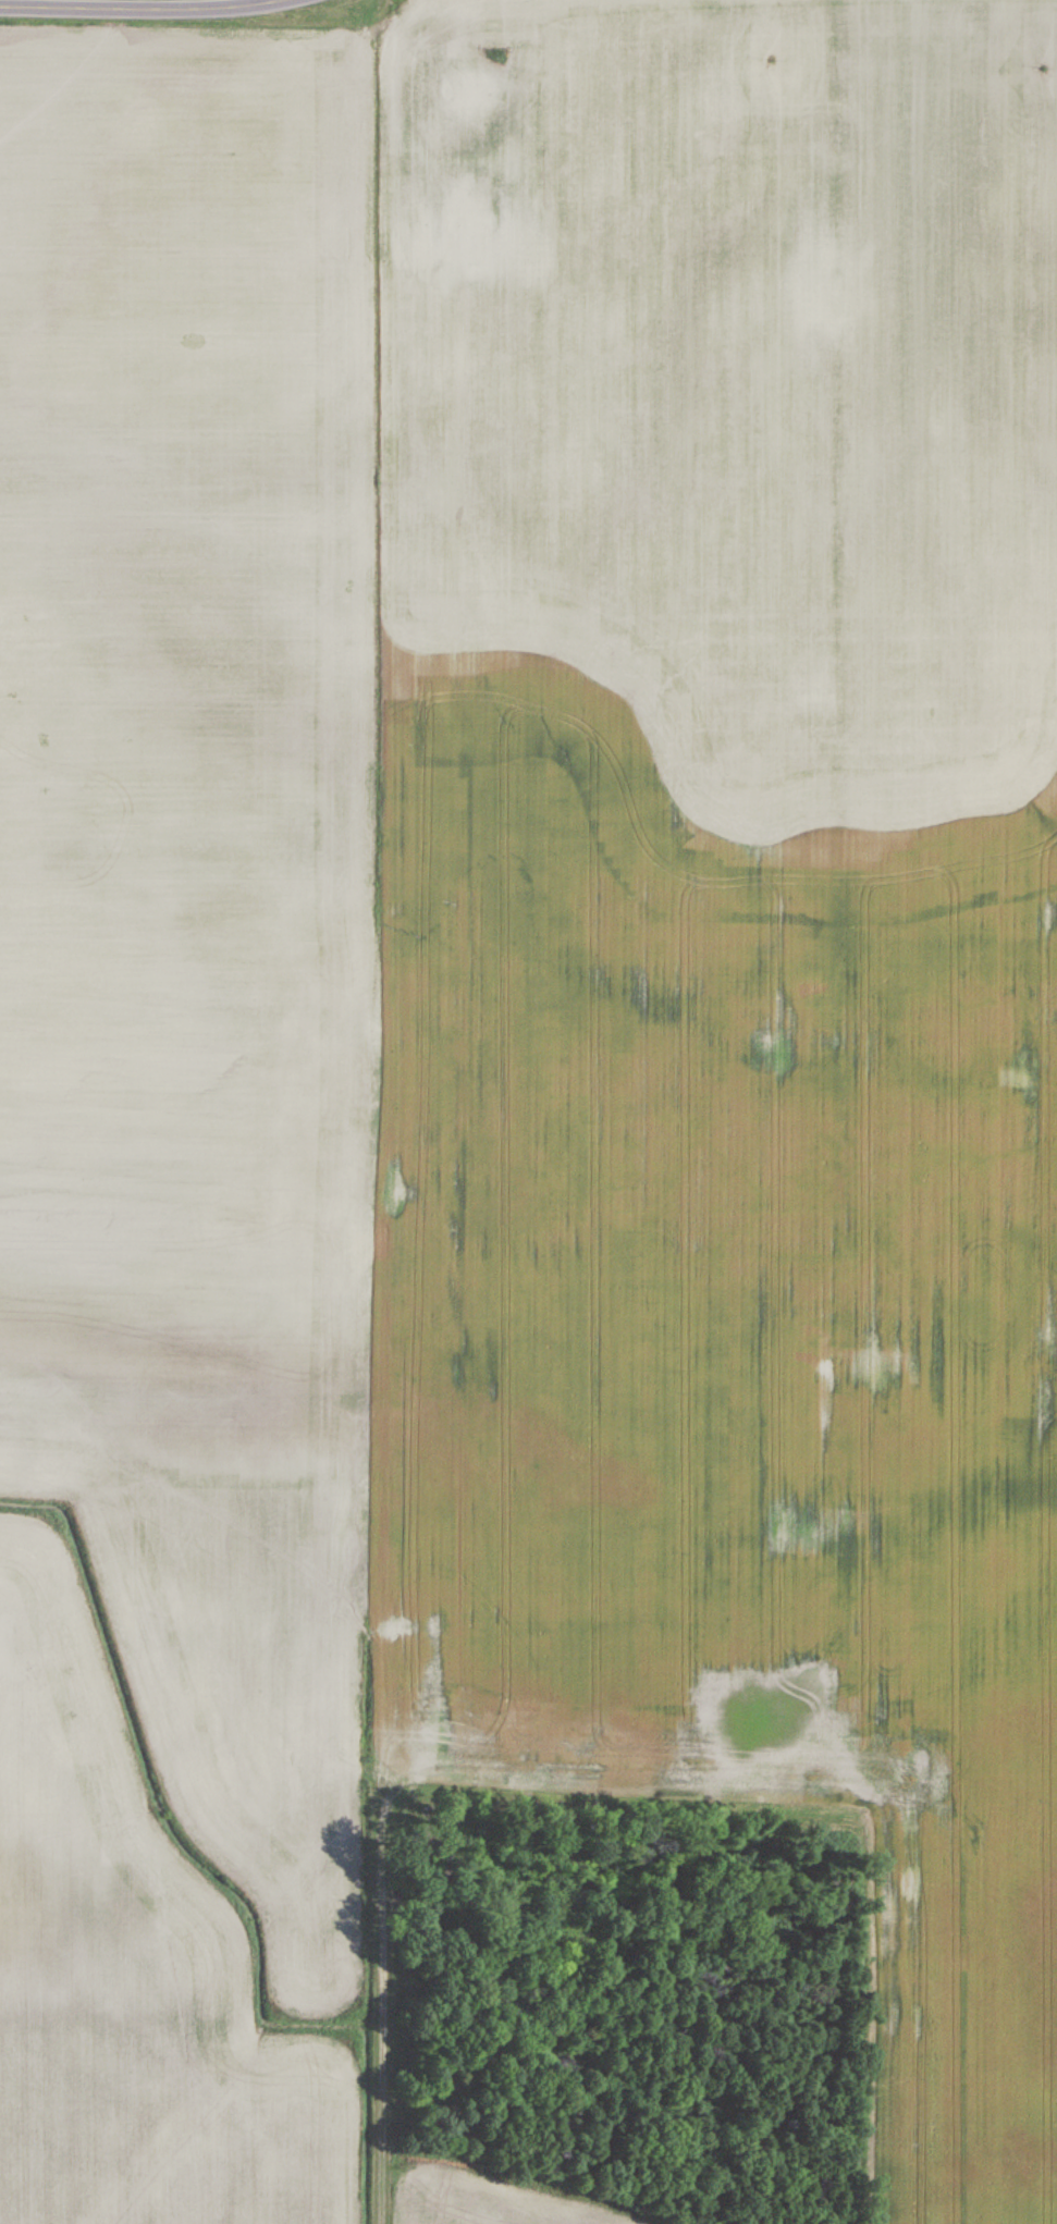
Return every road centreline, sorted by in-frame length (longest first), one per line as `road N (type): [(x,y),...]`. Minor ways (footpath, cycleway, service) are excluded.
road 1 (track): [(383,2223),(392,1175),(384,0)]
road 2 (tertiary): [(279,0),(193,8),(0,4)]

